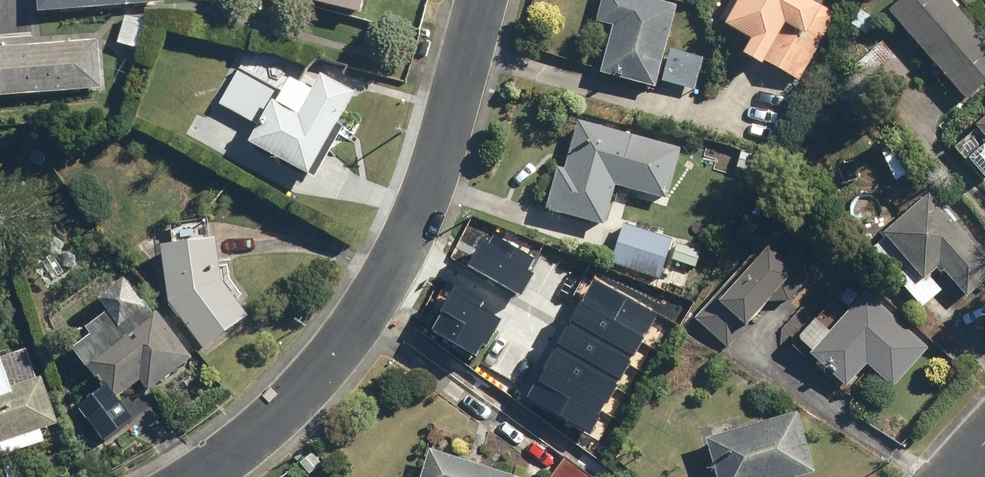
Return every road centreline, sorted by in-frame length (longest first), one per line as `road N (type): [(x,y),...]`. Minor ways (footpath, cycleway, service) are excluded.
road 1 (residential): [(203,476),(370,311),(421,207),(481,0)]

